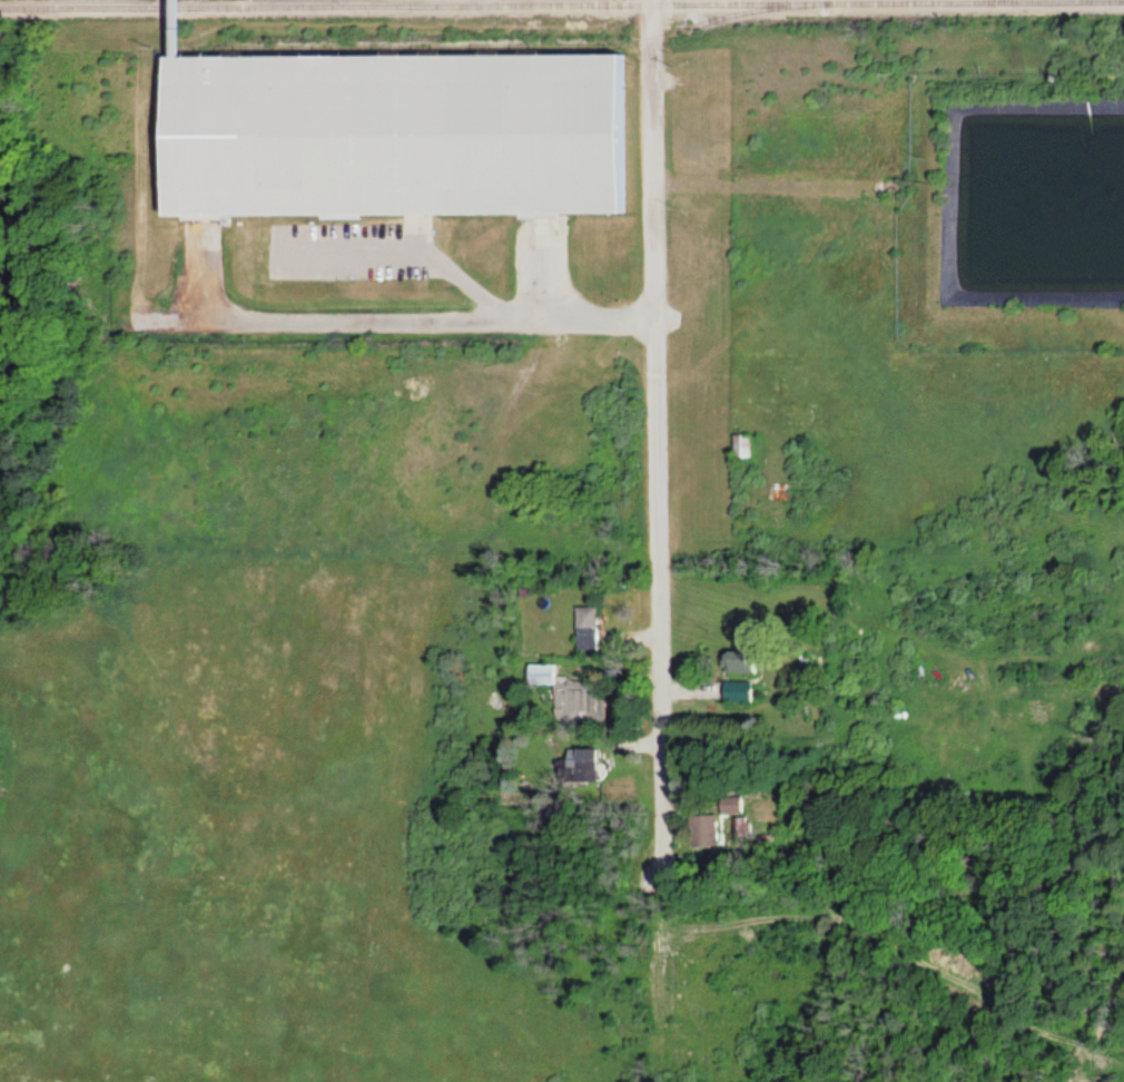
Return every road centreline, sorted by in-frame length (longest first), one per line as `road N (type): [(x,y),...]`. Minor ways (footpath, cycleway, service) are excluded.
road 1 (residential): [(630,1081),(651,313),(649,0)]

